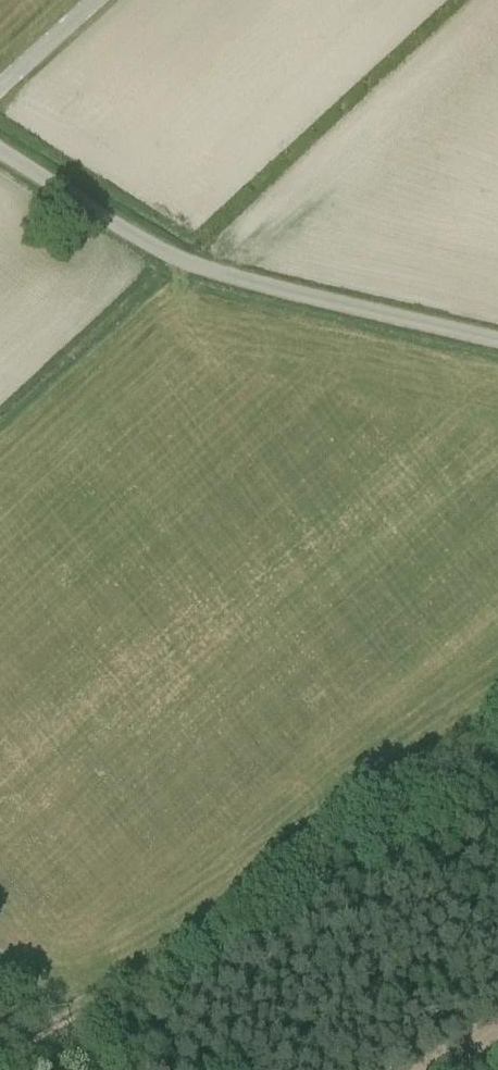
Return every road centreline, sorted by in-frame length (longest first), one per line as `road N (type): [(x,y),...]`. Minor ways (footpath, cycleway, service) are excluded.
road 1 (track): [(9,1069),(497,749)]
road 2 (unclassified): [(497,346),(186,272),(0,150)]

